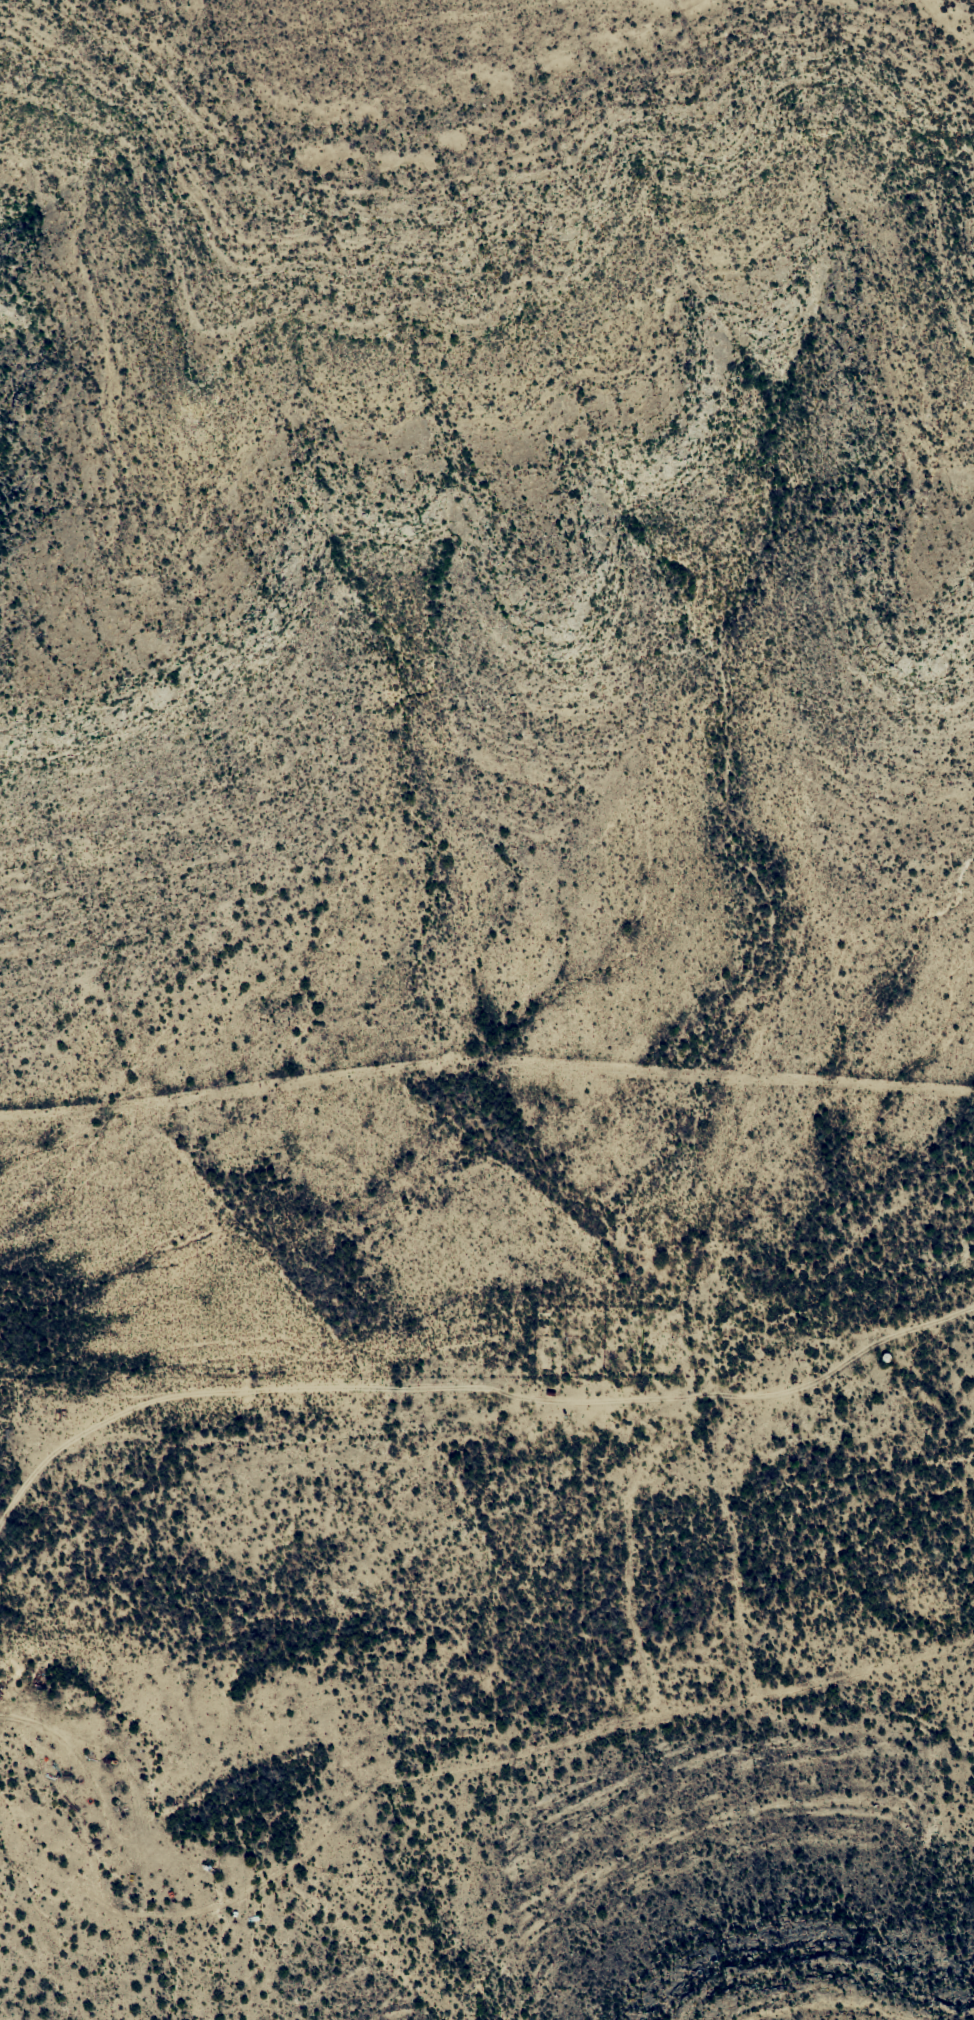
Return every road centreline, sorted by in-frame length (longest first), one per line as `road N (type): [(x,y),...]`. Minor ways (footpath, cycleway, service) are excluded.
road 1 (residential): [(0,1520),(58,1447),(169,1395),(343,1386),(457,1386),(567,1401),(774,1392),(973,1305)]

